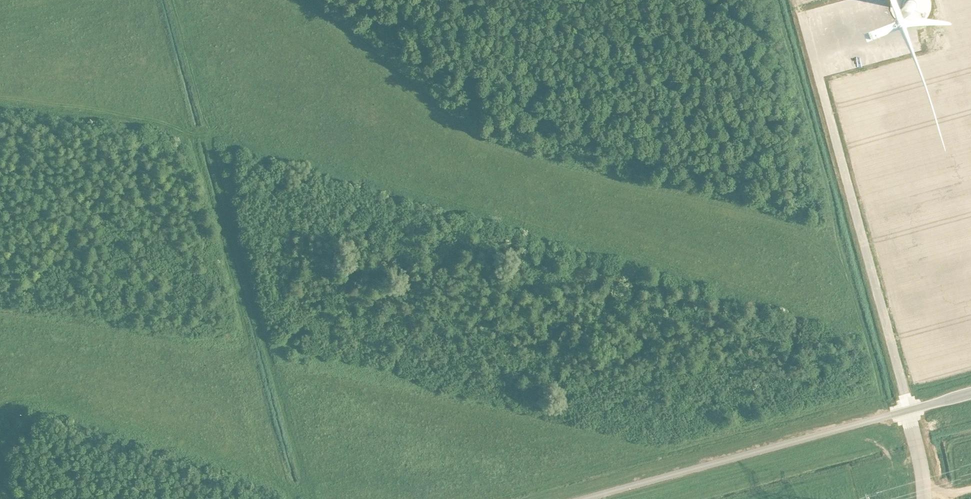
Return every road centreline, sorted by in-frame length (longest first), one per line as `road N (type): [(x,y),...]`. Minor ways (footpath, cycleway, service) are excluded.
road 1 (track): [(154,0),(247,340),(0,303)]
road 2 (track): [(883,407),(772,0)]
road 3 (unclassified): [(970,391),(584,498)]

